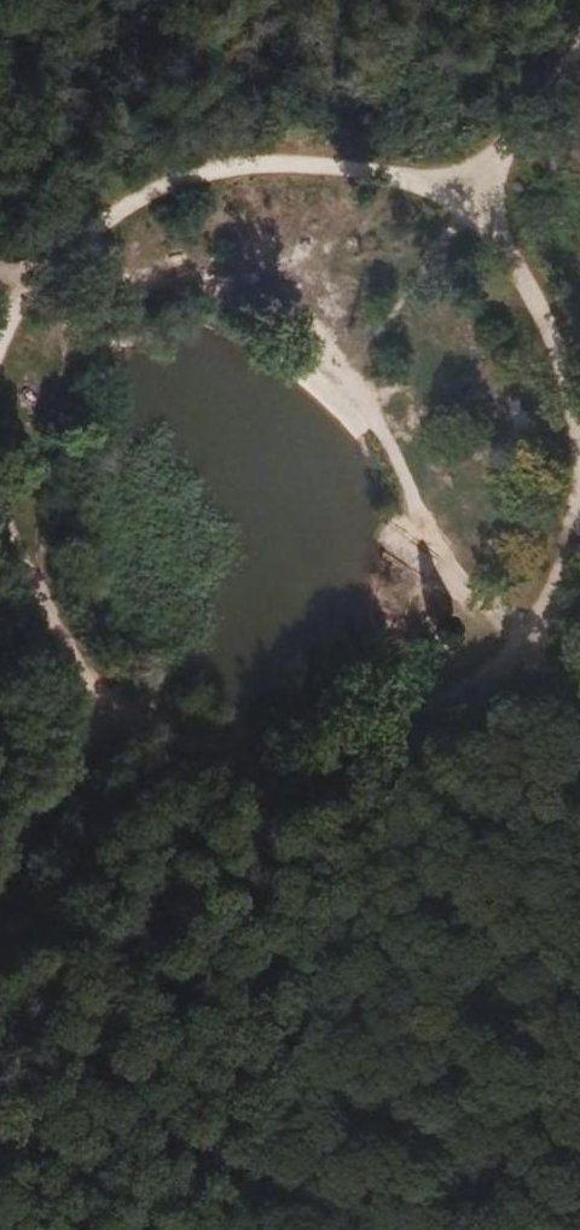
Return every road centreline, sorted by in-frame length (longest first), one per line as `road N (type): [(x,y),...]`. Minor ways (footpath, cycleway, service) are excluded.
road 1 (track): [(579,379),(557,327),(513,267),(455,220),(400,191),(340,174),(278,169),(215,176),(156,195),(101,226),(54,266),(0,346)]
road 2 (track): [(89,735),(186,786),(263,800),(341,796),(415,772),(481,732),(547,660),(579,586)]
road 3 (track): [(579,59),(455,220)]
road 4 (track): [(89,735),(0,857)]
road 5 (track): [(0,627),(75,724)]

